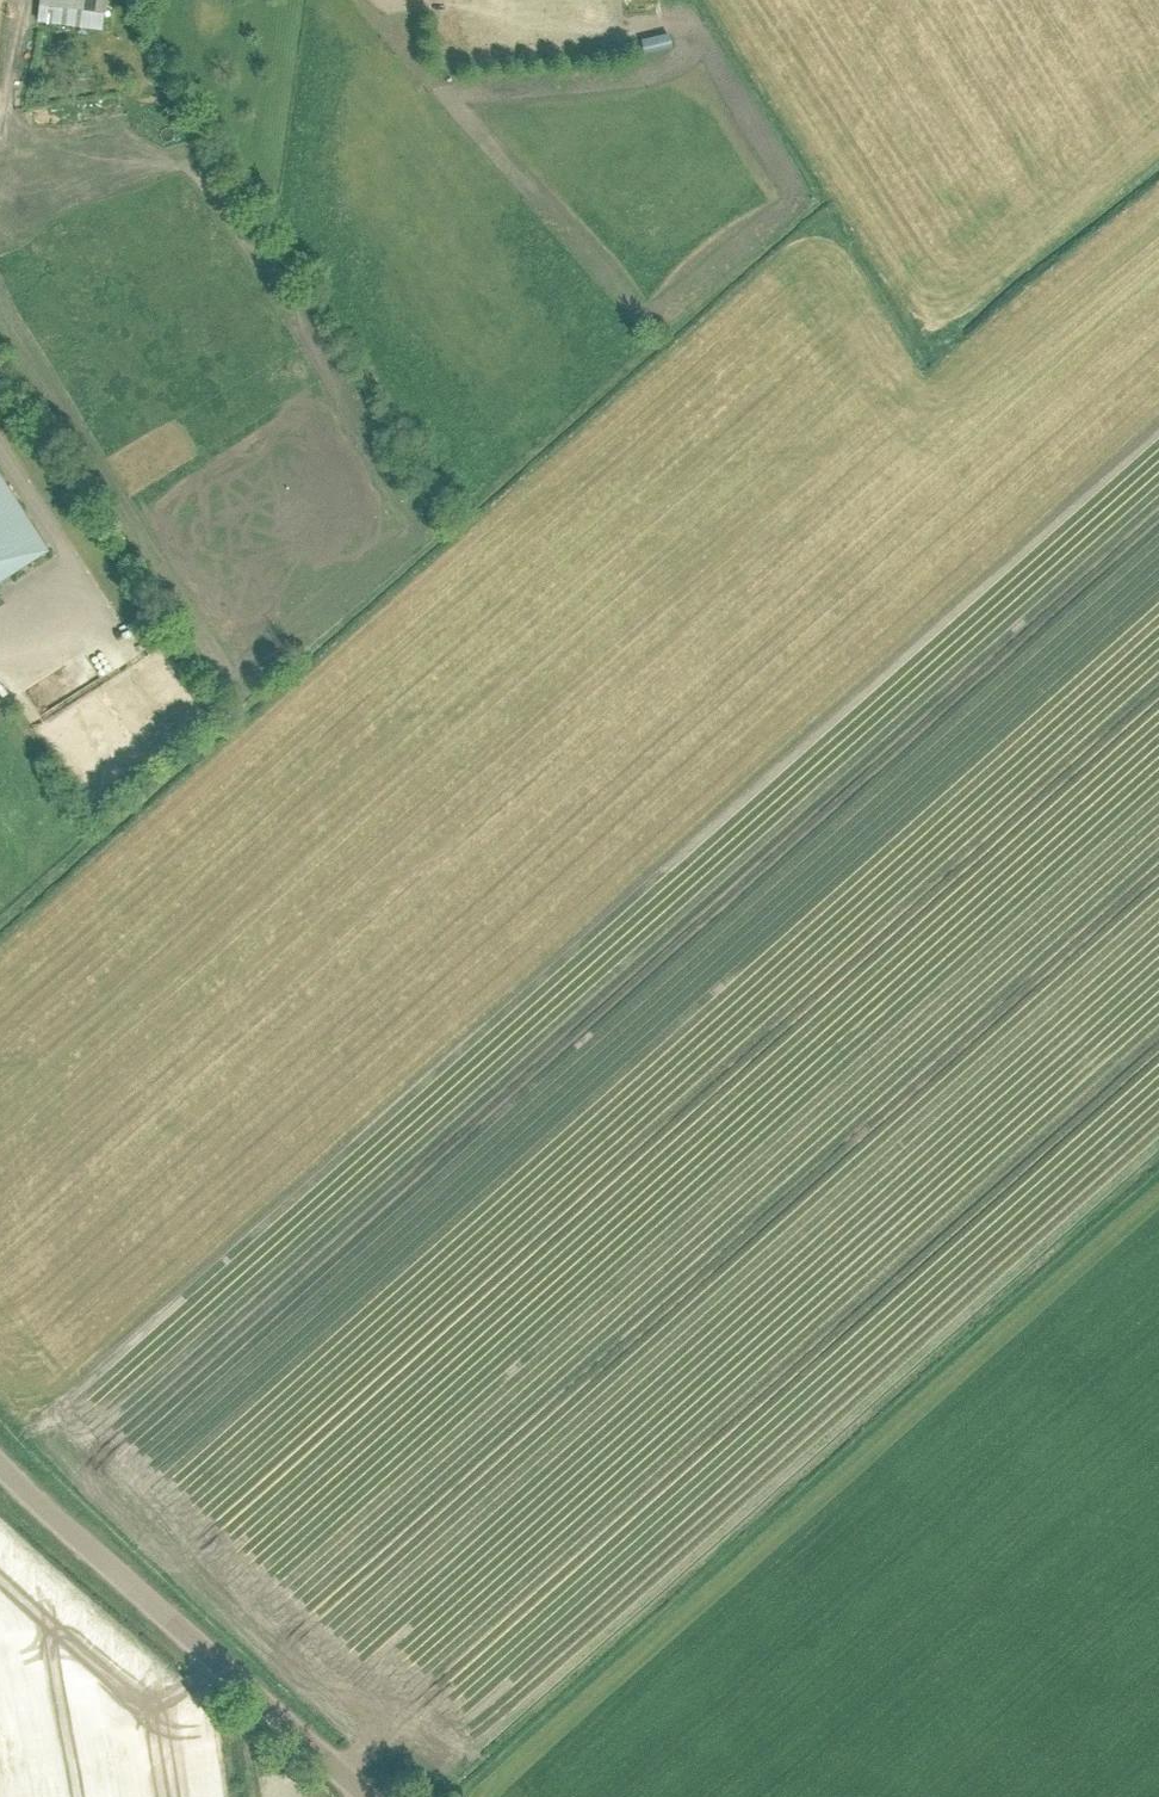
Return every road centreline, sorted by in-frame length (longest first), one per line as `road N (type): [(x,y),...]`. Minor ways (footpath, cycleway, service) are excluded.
road 1 (unclassified): [(369,1796),(0,1467)]

